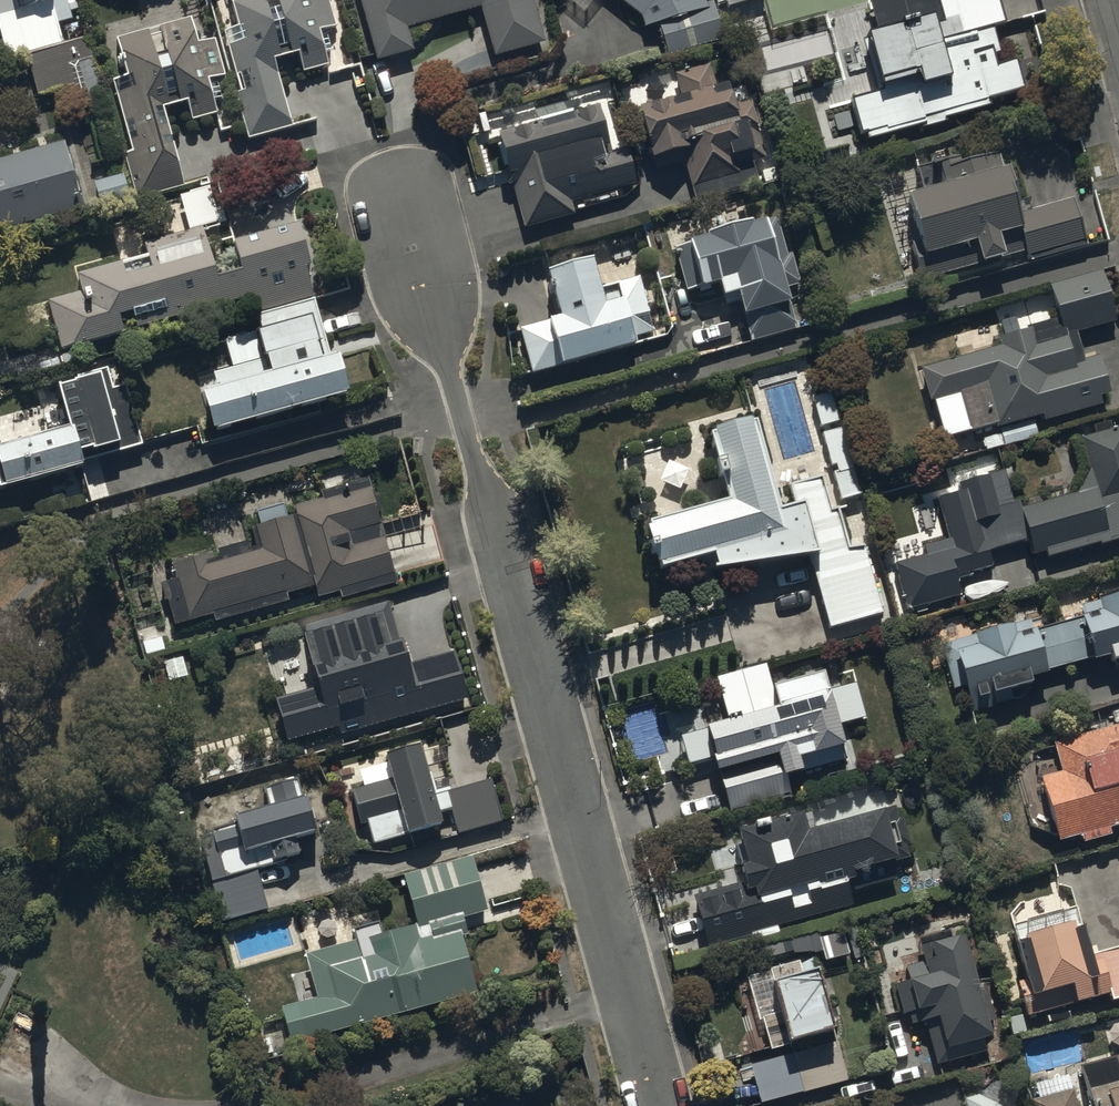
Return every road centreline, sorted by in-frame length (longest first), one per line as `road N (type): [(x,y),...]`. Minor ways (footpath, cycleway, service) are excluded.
road 1 (residential): [(660,1105),(400,199)]

